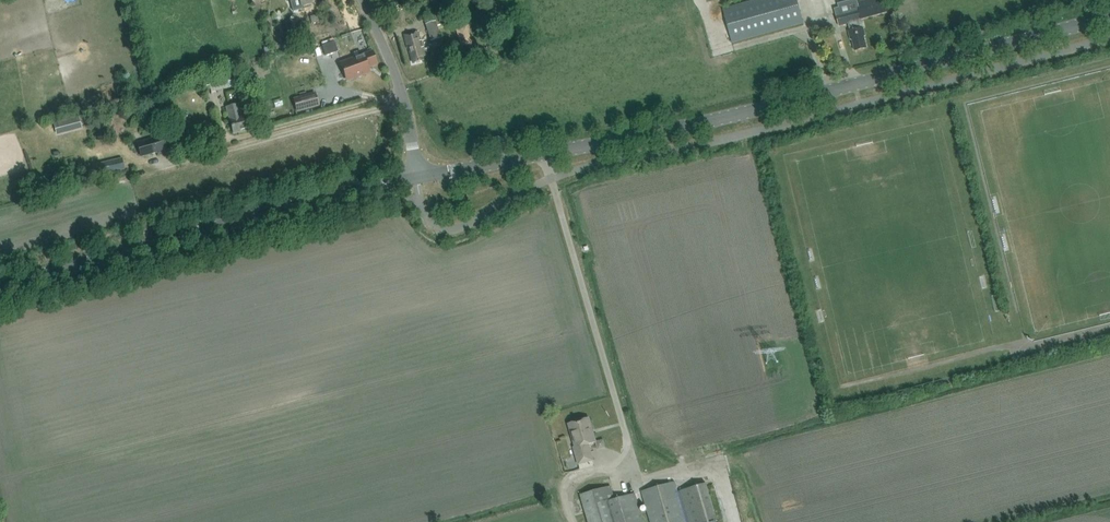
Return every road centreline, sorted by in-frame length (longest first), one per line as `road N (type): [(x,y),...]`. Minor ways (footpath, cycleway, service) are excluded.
road 1 (unclassified): [(419,198),(434,224),(452,229),(570,172),(1109,37)]
road 2 (tertiary): [(416,179),(694,124),(1109,19)]
road 3 (tertiary): [(0,288),(416,179)]
road 4 (unclassified): [(416,179),(404,104),(362,0)]

